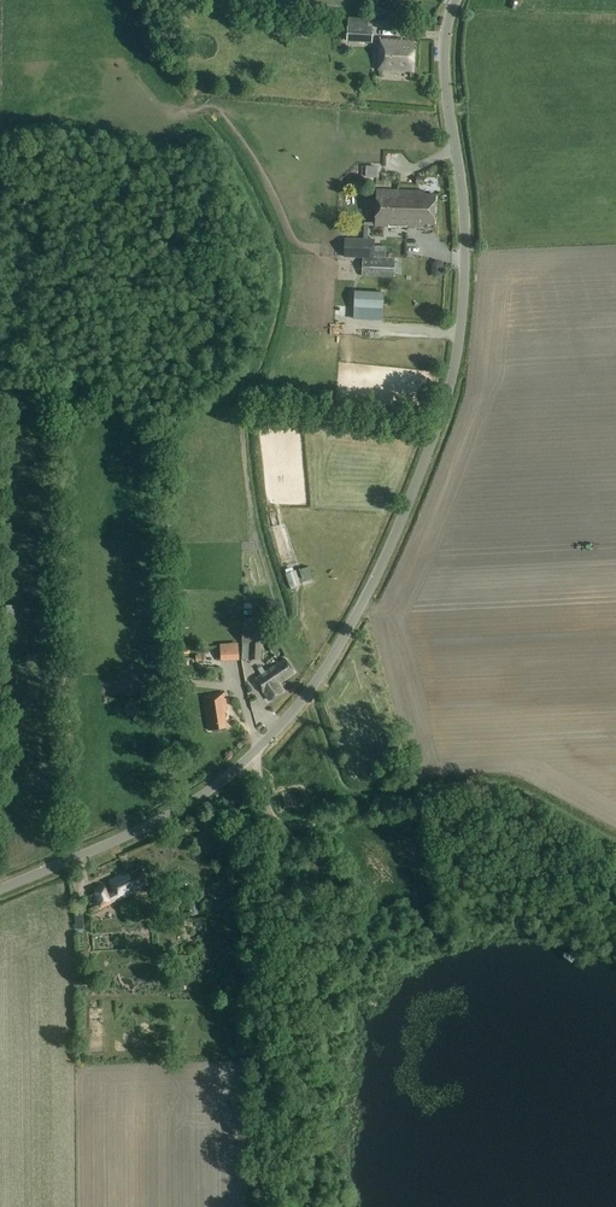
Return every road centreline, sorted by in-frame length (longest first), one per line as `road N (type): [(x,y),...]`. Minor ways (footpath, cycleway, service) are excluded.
road 1 (unclassified): [(0,888),(133,833),(225,779),(296,708),(351,627),(430,451),(459,343),(465,236),(445,81),(456,0)]
road 2 (track): [(249,758),(268,810),(287,828),(368,805),(492,809),(615,871)]
road 3 (track): [(275,822),(259,850),(263,1206)]

